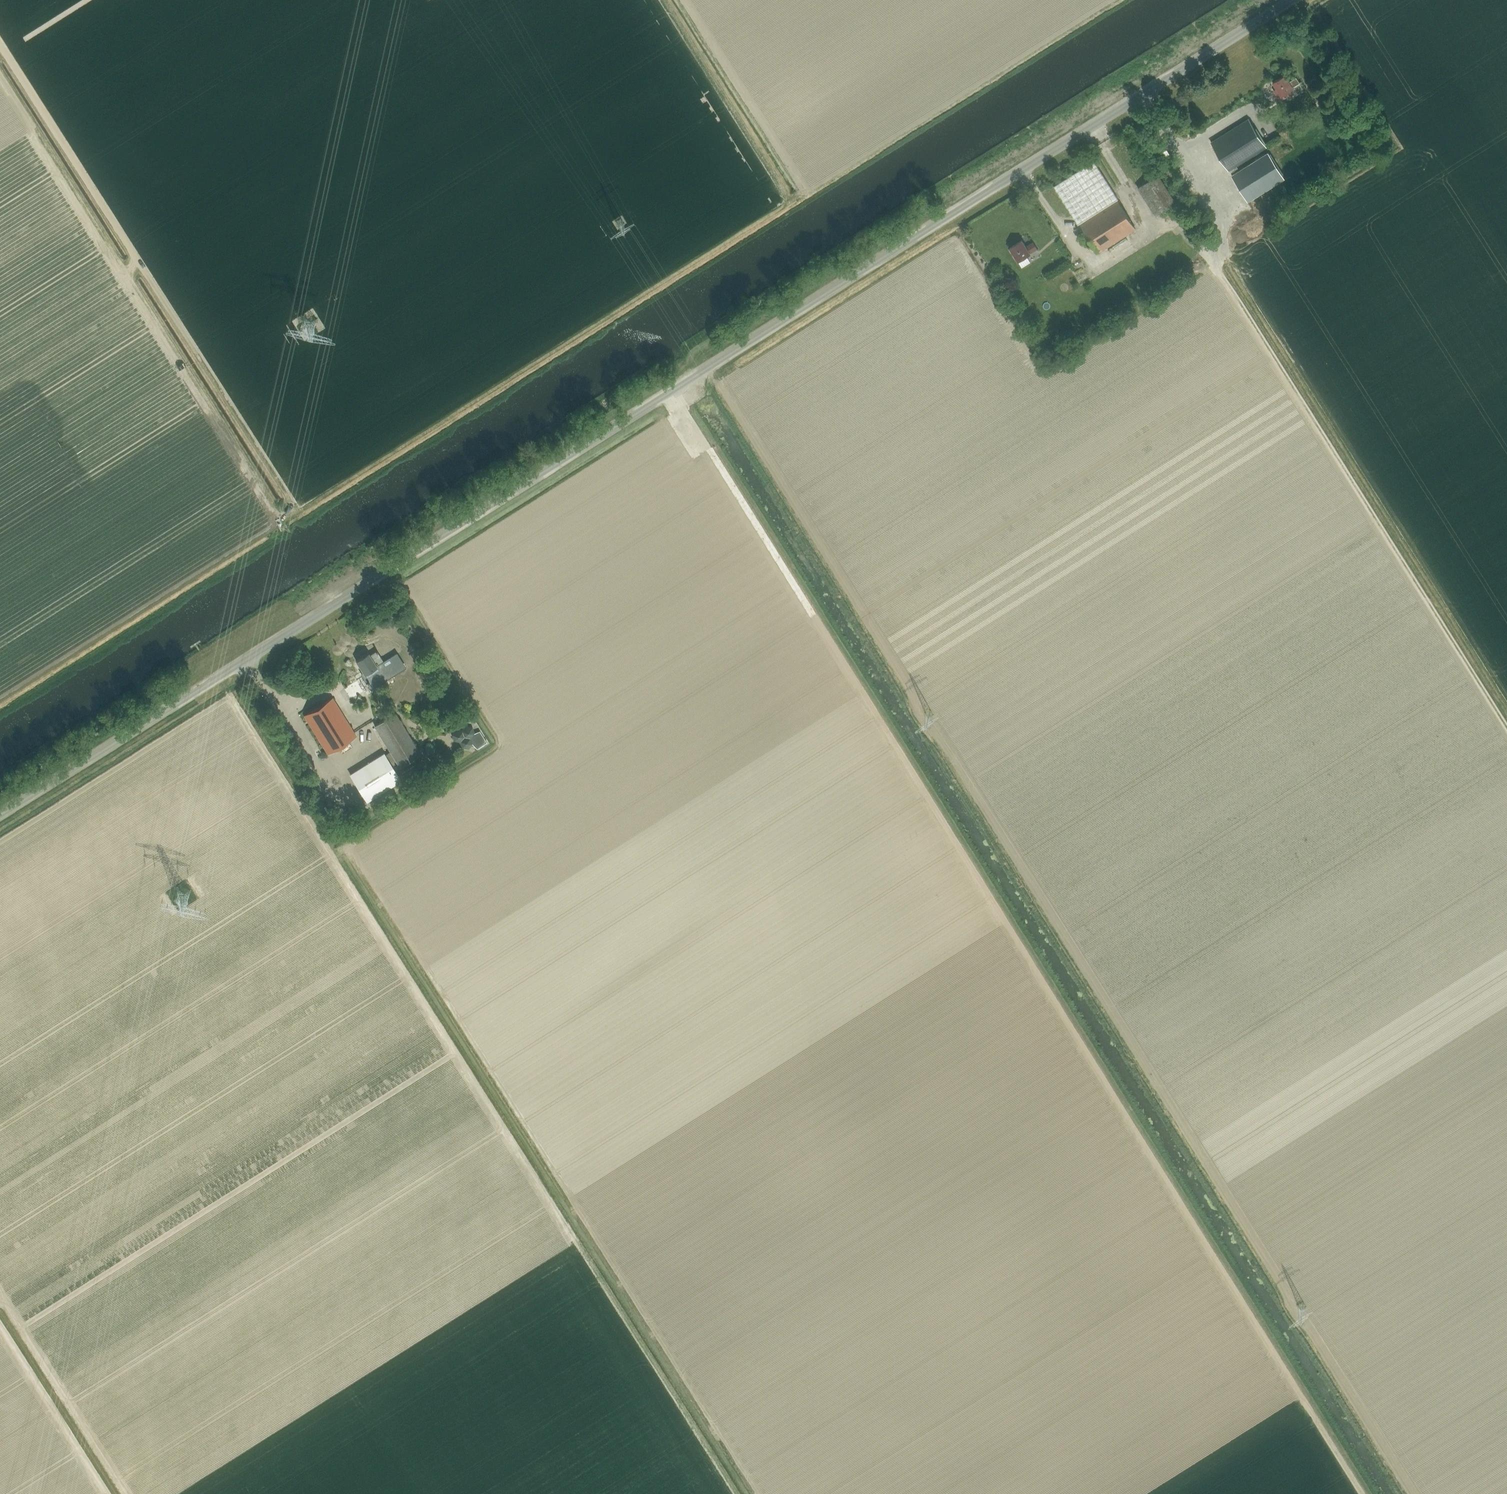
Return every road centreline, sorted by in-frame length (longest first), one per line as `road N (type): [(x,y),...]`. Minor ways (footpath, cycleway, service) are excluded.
road 1 (unclassified): [(0,815),(1291,0)]
road 2 (track): [(865,697),(671,391)]

